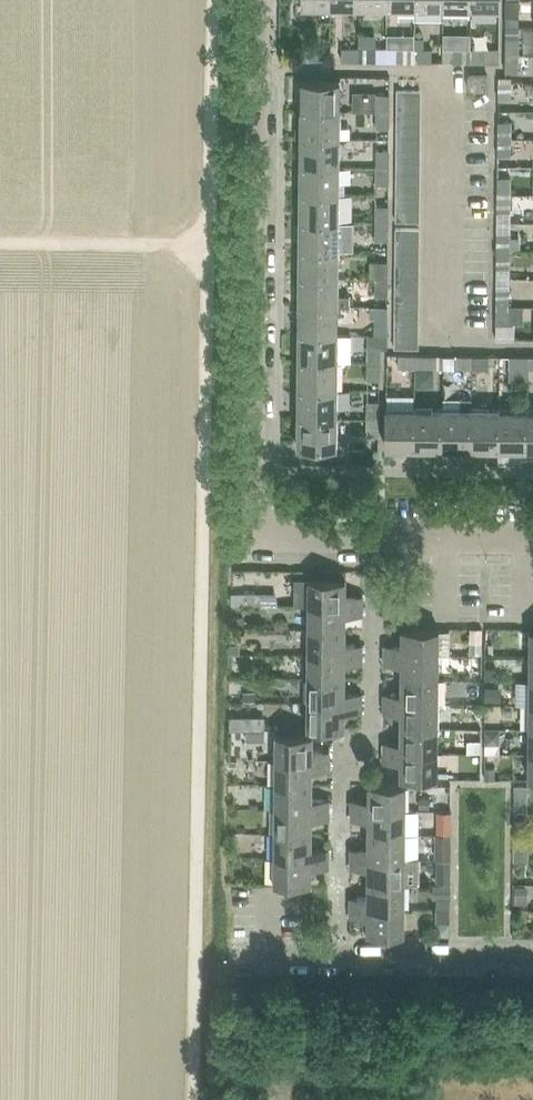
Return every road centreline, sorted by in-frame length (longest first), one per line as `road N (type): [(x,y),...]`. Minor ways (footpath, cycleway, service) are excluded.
road 1 (residential): [(532,541),(253,538),(258,0)]
road 2 (residential): [(226,956),(532,959)]

